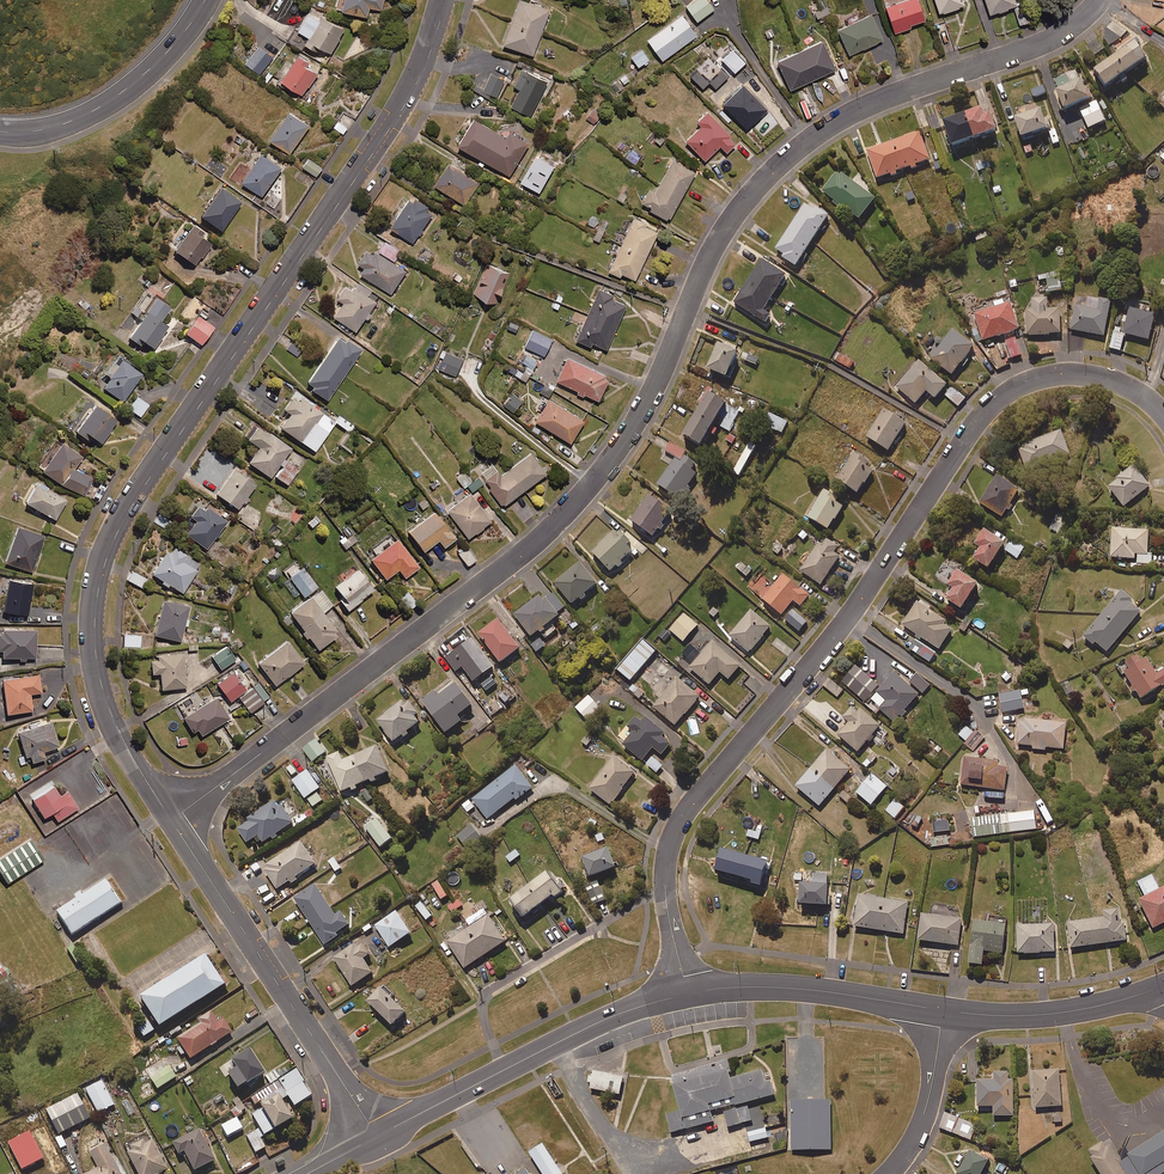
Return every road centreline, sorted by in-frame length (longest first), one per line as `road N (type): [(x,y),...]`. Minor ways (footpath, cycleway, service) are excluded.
road 1 (residential): [(1099,0),(1061,34),(863,108),(795,152),(724,231),(641,415),(568,513),(172,820)]
road 2 (secondary): [(172,820),(104,698),(94,632),(105,555),(134,500),(402,109),(446,0)]
road 3 (residential): [(1163,415),(1122,384),(1064,374),(1021,384),(978,419),(828,642),(677,824),(665,887),(688,994)]
road 4 (secondary): [(376,1137),(172,820)]
road 5 (tertiary): [(376,1137),(588,1027),(688,994)]
road 6 (tertiary): [(688,994),(778,987),(943,1010)]
road 7 (secondary): [(205,0),(173,47),(117,97),(51,127),(0,131)]
road 8 (tertiary): [(943,1010),(1054,1014),(1163,986)]
road 9 (residential): [(889,1173),(925,1114),(943,1010)]

